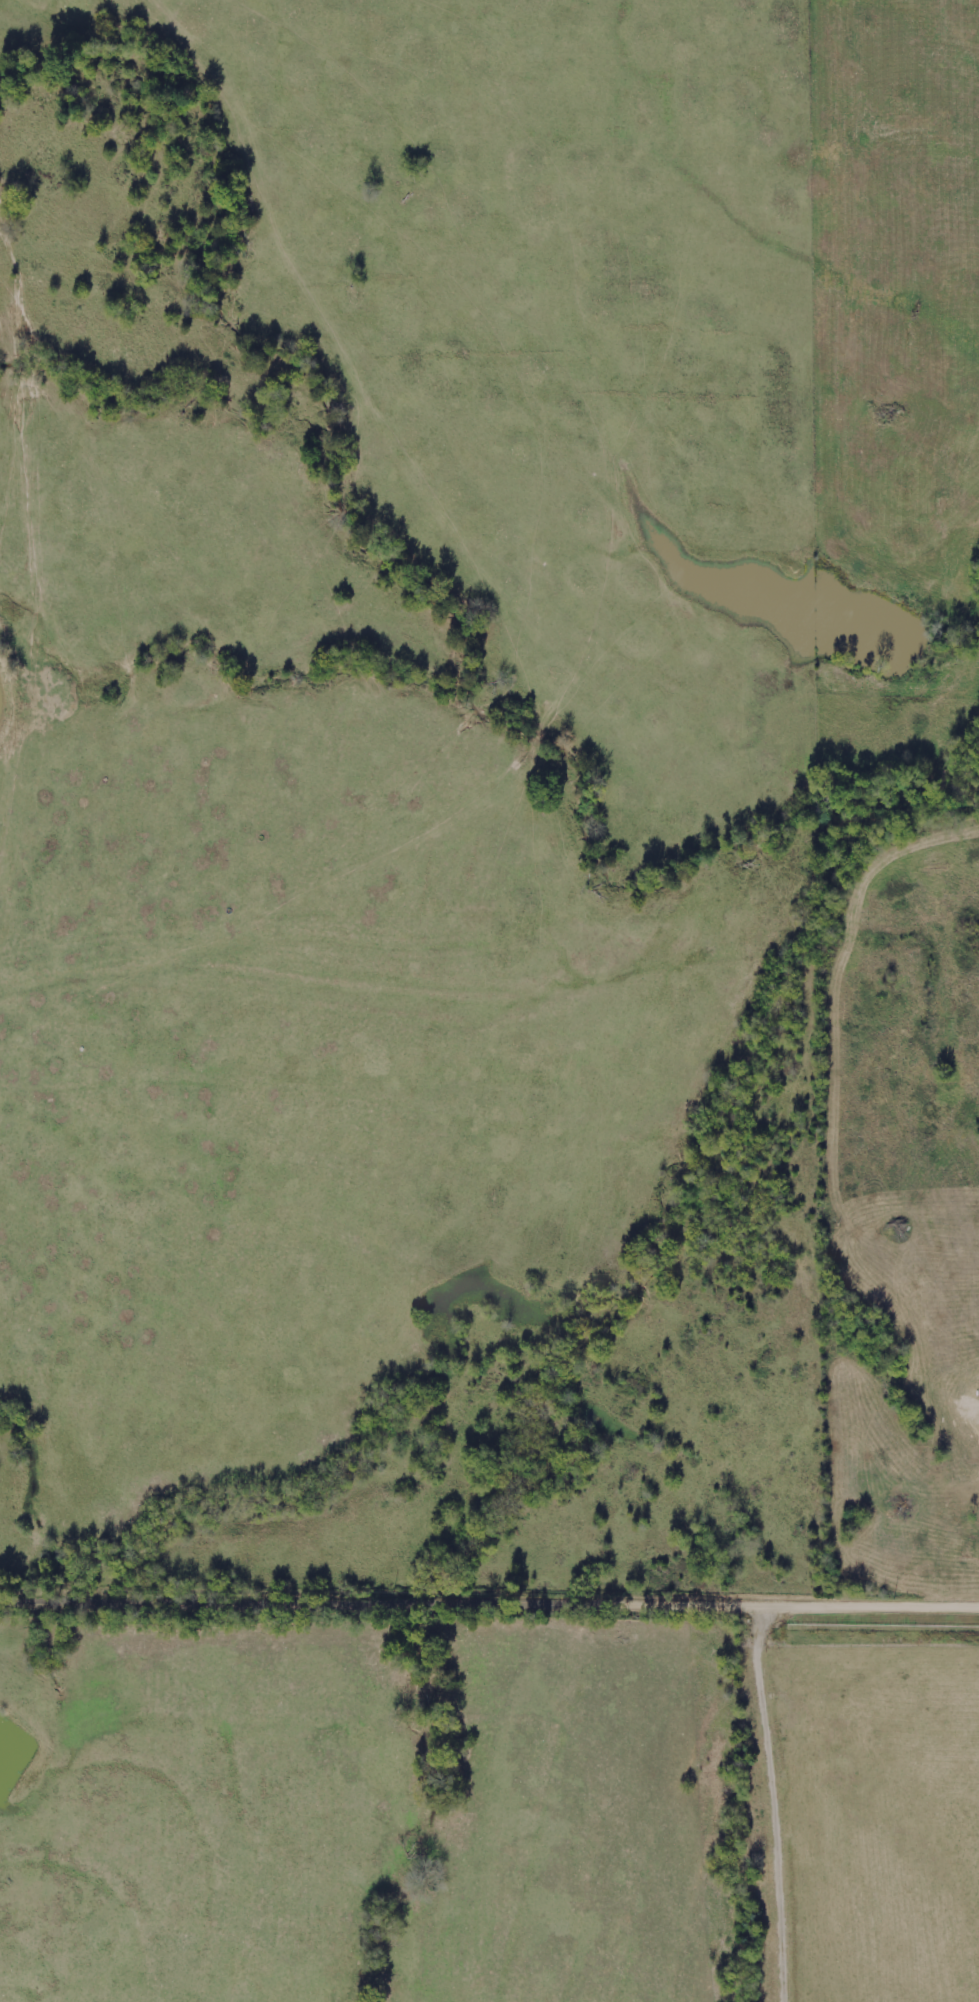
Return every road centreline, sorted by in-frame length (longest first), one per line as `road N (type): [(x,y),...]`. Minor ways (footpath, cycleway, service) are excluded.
road 1 (residential): [(0,1606),(978,1611)]

